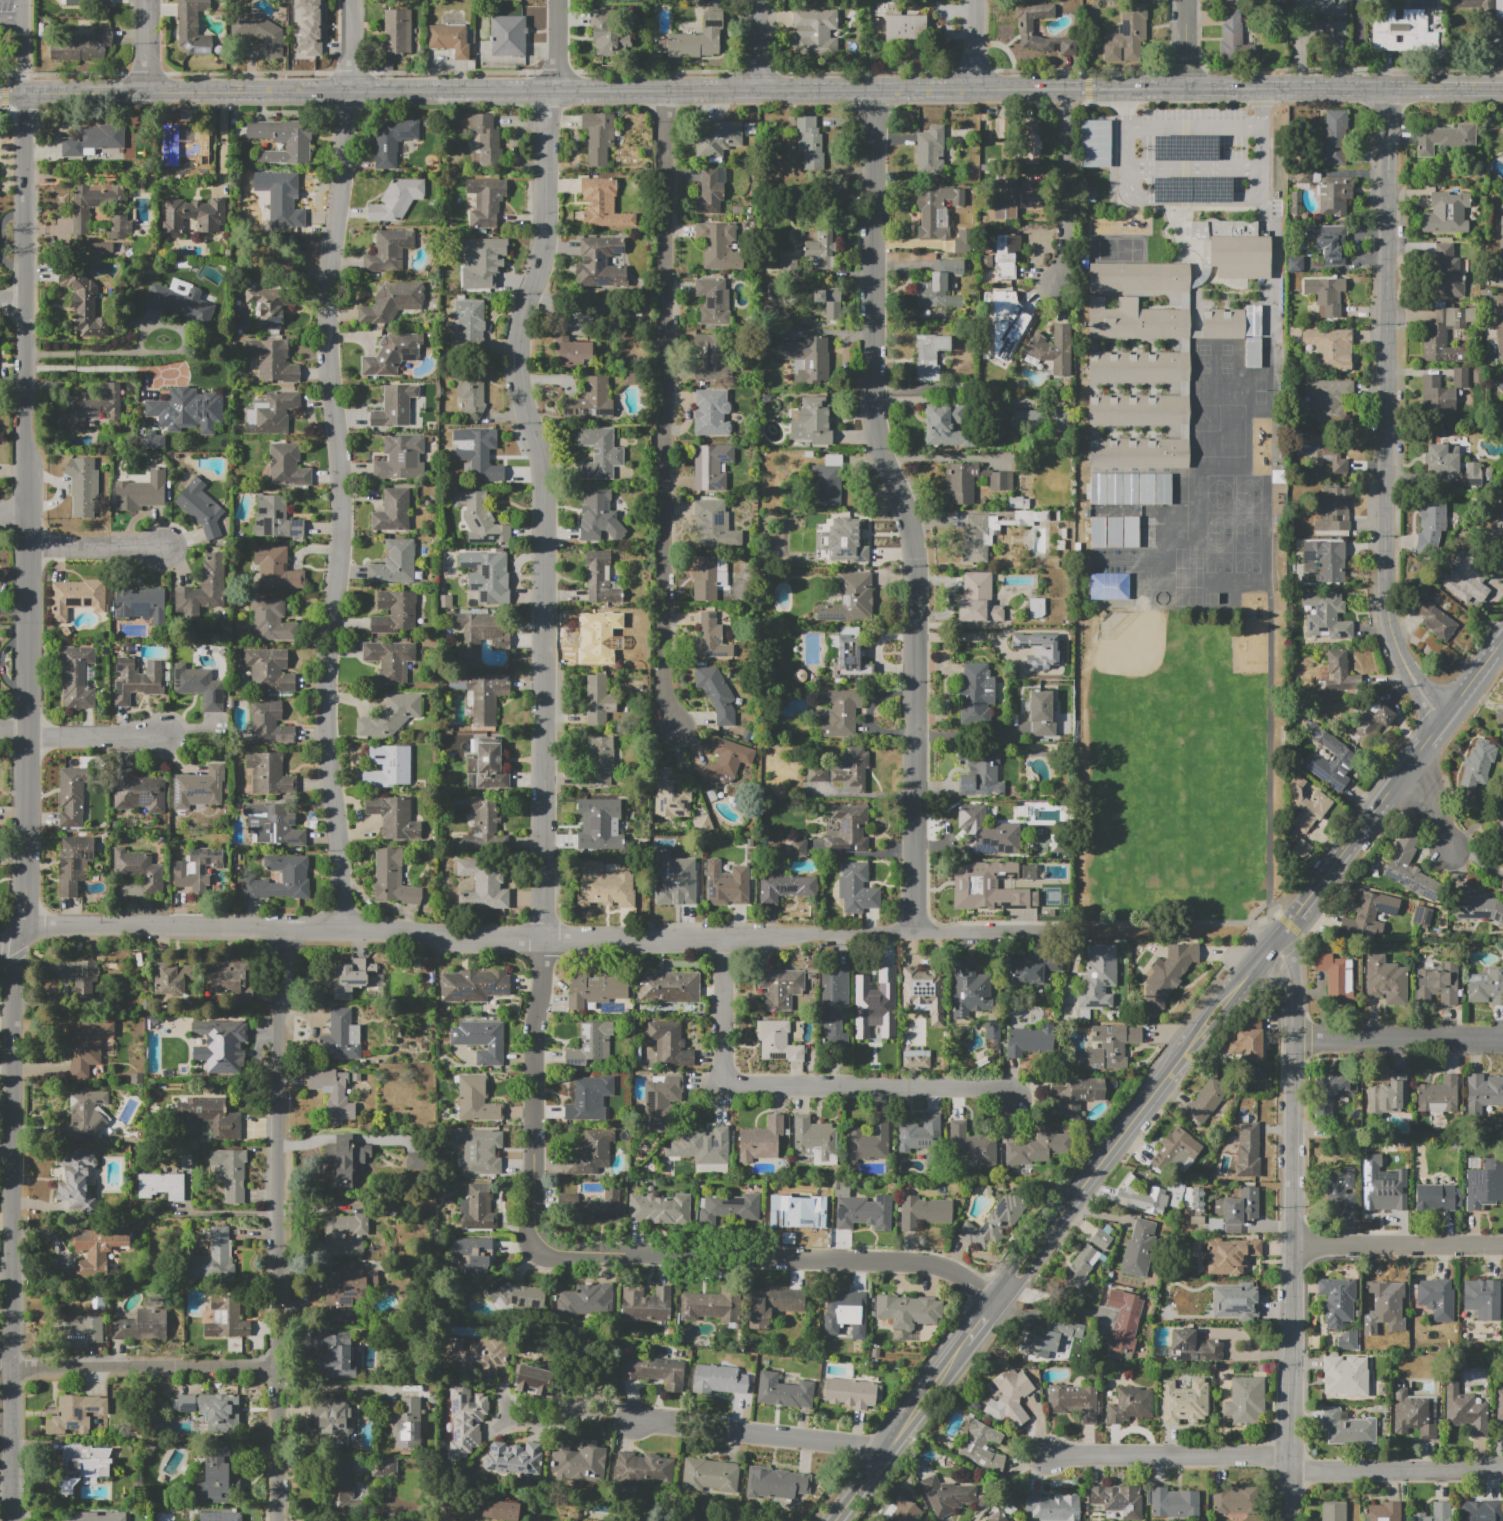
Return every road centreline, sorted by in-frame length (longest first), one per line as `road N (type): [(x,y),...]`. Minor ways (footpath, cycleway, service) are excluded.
road 1 (residential): [(28,933),(283,930),(559,940),(1053,930)]
road 2 (tertiary): [(551,90),(1502,89)]
road 3 (residential): [(543,940),(546,483),(517,348),(546,245),(556,0)]
road 4 (residential): [(919,932),(920,560),(878,419),(874,90)]
road 5 (residential): [(339,932),(326,768),(341,520),(326,318),(346,91)]
road 6 (residential): [(28,933),(30,96)]
road 7 (residential): [(675,725),(664,686),(665,91)]
road 8 (residential): [(28,933),(18,960),(8,1520)]
road 9 (residential): [(1409,671),(1386,601),(1387,88)]
road 10 (residential): [(283,930),(279,1499)]
road 11 (residential): [(532,1227),(552,1248),(932,1265),(999,1302)]
road 12 (residential): [(725,939),(723,1086),(1000,1087),(1016,1099)]
road 13 (residential): [(1288,1464),(1293,1039)]
road 14 (secondary): [(1279,940),(1502,642)]
road 15 (tertiary): [(0,96),(346,91)]
road 16 (residential): [(543,940),(532,1227)]
road 17 (residential): [(0,1367),(280,1368)]
road 18 (secondary): [(1169,1082),(999,1302)]
road 19 (residential): [(637,1419),(889,1446)]
road 20 (residential): [(1049,1455),(1269,1457),(1288,1464)]
road 21 (residential): [(1502,1468),(1306,1471),(1288,1464)]
road 22 (residential): [(1292,1245),(1502,1246)]
road 23 (residential): [(1293,1039),(1502,1039)]
road 24 (tertiary): [(346,91),(551,90)]
road 25 (residential): [(1059,284),(1065,89)]
road 26 (secondary): [(1279,940),(1169,1082)]
road 27 (residential): [(29,732),(168,735)]
road 28 (residential): [(29,548),(167,548)]

